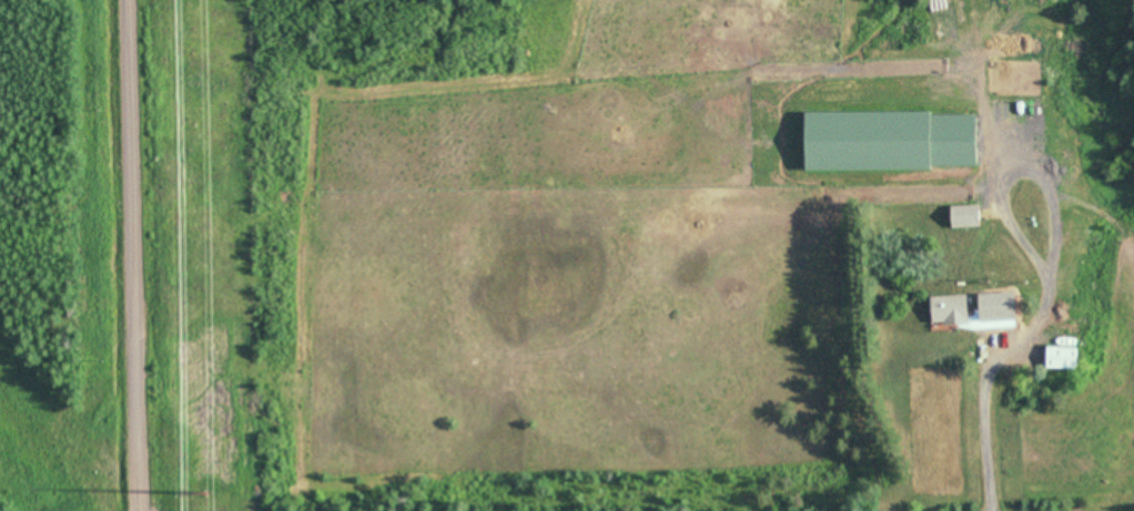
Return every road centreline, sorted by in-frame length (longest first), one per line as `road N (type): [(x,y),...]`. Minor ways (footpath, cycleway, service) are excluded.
road 1 (residential): [(139,510),(131,0)]

